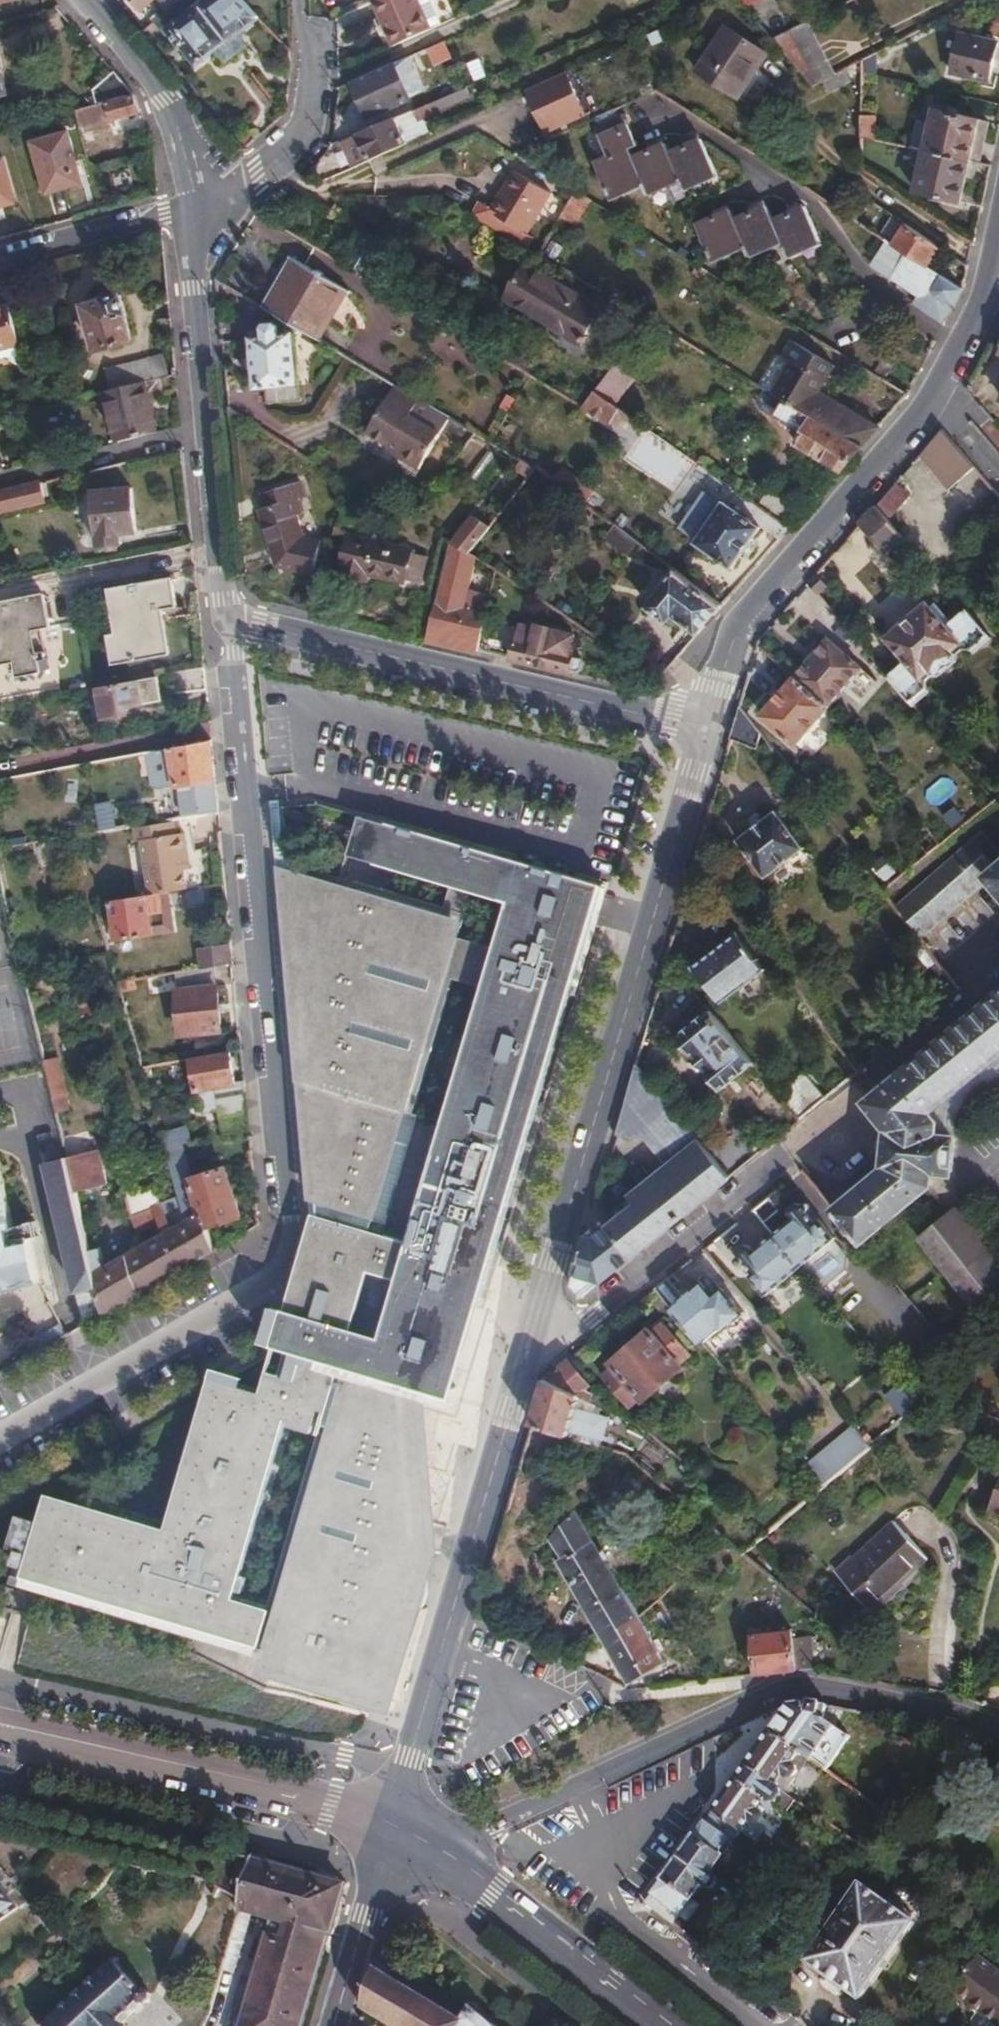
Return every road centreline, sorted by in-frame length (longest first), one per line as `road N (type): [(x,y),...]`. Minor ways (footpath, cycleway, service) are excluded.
road 1 (residential): [(704,728),(391,1835)]
road 2 (residential): [(228,613),(295,1237),(262,1291),(0,1439)]
road 3 (residential): [(998,1728),(966,1715),(786,1688),(510,1820),(443,1861)]
road 4 (residential): [(998,243),(946,384),(917,431),(740,628),(704,728)]
road 5 (residential): [(228,613),(704,728)]
road 6 (residential): [(194,203),(228,613)]
road 7 (secondary): [(391,1835),(328,1812),(0,1737)]
road 8 (secondary): [(659,2025),(443,1861)]
road 9 (residential): [(300,0),(312,121),(252,184),(194,203)]
road 10 (residential): [(83,0),(190,135),(194,203)]
road 11 (residential): [(0,259),(194,203)]
road 12 (residential): [(391,1835),(334,2025)]

